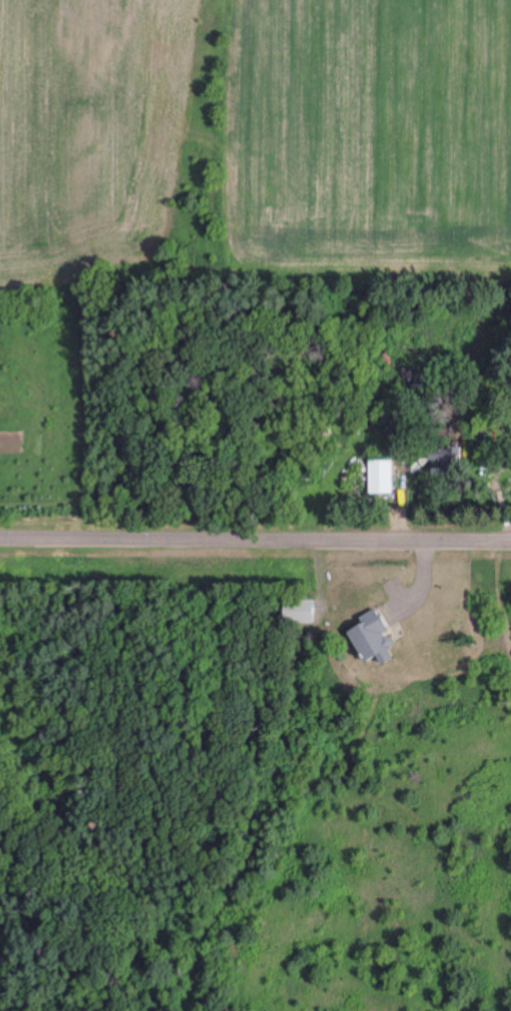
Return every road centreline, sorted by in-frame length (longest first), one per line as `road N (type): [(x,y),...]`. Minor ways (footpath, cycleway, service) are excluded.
road 1 (residential): [(0,534),(510,537)]

